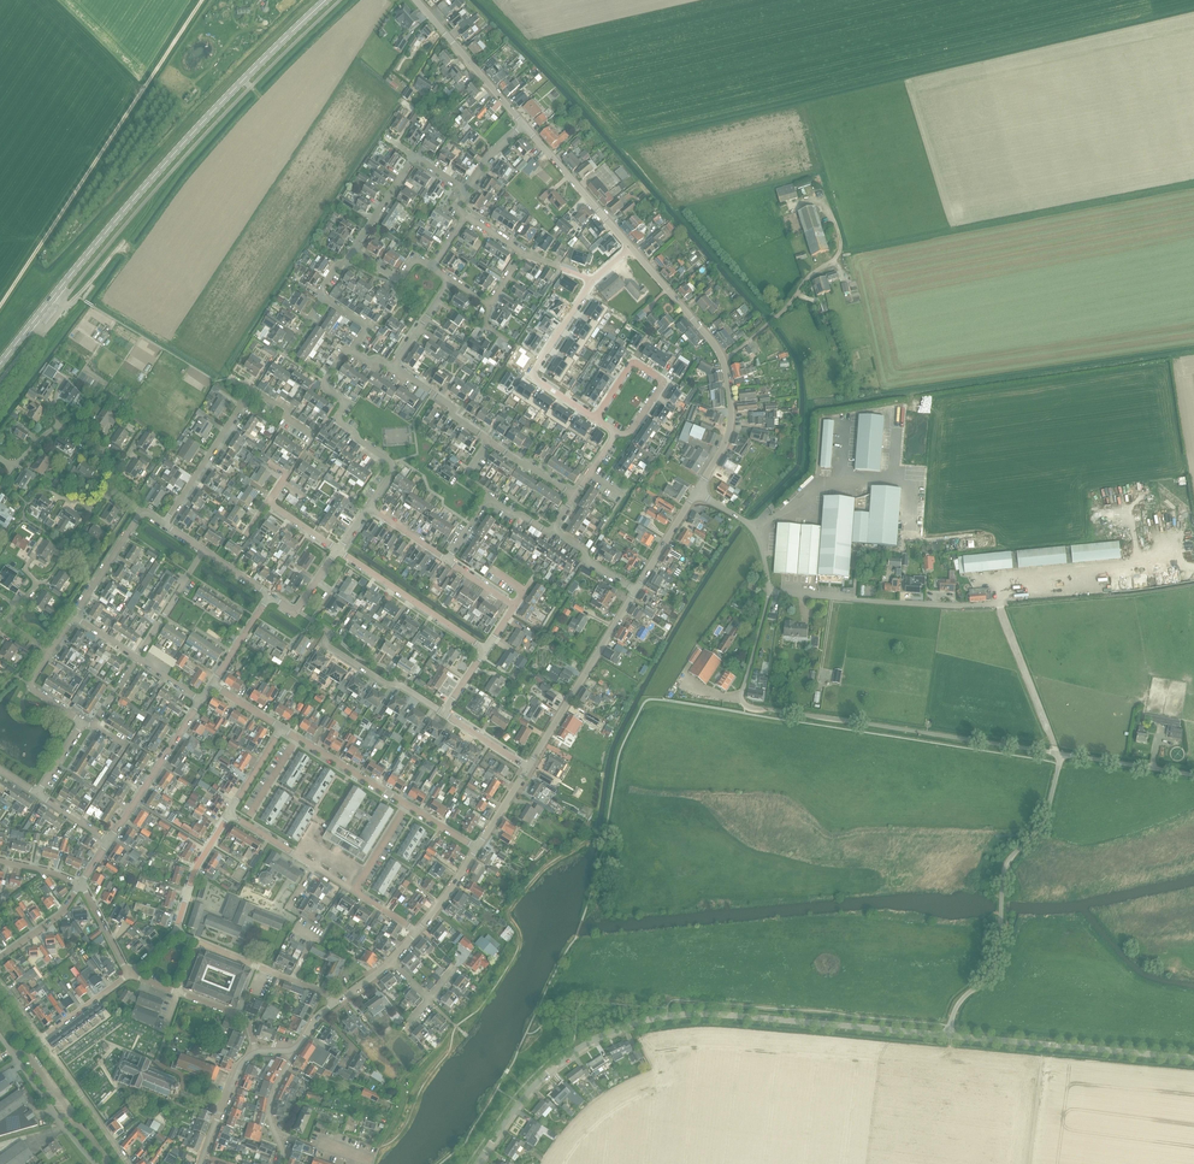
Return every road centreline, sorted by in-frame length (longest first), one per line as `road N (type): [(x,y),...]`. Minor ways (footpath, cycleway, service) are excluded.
road 1 (secondary): [(0,364),(187,139),(326,0)]
road 2 (unclassified): [(1060,755),(746,707),(769,592)]
road 3 (track): [(0,307),(202,0)]
road 4 (unclassified): [(948,1035),(957,1005),(995,959),(1004,870),(1043,821),(1060,755)]
road 5 (tertiary): [(697,491),(730,429),(726,372),(714,344),(633,249)]
road 6 (residential): [(477,1163),(519,1103),(566,1057),(619,1029),(693,1014)]
road 7 (unclassified): [(1193,1058),(948,1035)]
road 8 (unclassified): [(769,592),(998,603)]
road 9 (unclassified): [(693,1014),(906,1032)]
road 10 (residential): [(368,509),(392,463),(341,423),(347,402),(325,384),(351,352)]
road 11 (tertiary): [(528,767),(636,591)]
road 12 (residential): [(334,1005),(326,995),(200,943),(182,995)]
road 13 (residential): [(128,974),(175,932),(196,867),(229,814)]
road 14 (residential): [(594,281),(533,373),(596,419)]
road 15 (residential): [(616,432),(634,428),(664,381),(633,362),(596,419)]
road 16 (residential): [(486,649),(338,550)]
road 17 (residential): [(109,841),(201,700)]
road 18 (tertiary): [(633,249),(523,125)]
road 19 (tertiary): [(523,125),(416,0)]
road 20 (track): [(998,603),(1055,754)]
road 21 (residential): [(164,524),(252,389)]
road 22 (tertiary): [(96,1163),(0,1036)]
road 23 (residential): [(128,1163),(43,1039)]
road 24 (residential): [(407,806),(282,728)]
road 25 (unclassified): [(1193,775),(1060,755)]
road 26 (unclassified): [(769,592),(753,529),(697,491)]
road 27 (residential): [(137,659),(204,551)]
road 28 (residential): [(73,616),(142,511)]
road 29 (residential): [(256,1053),(240,1068),(200,1163)]
road 30 (residential): [(490,442),(393,367)]
road 31 (tertiary): [(280,1163),(269,1111),(292,1050)]

